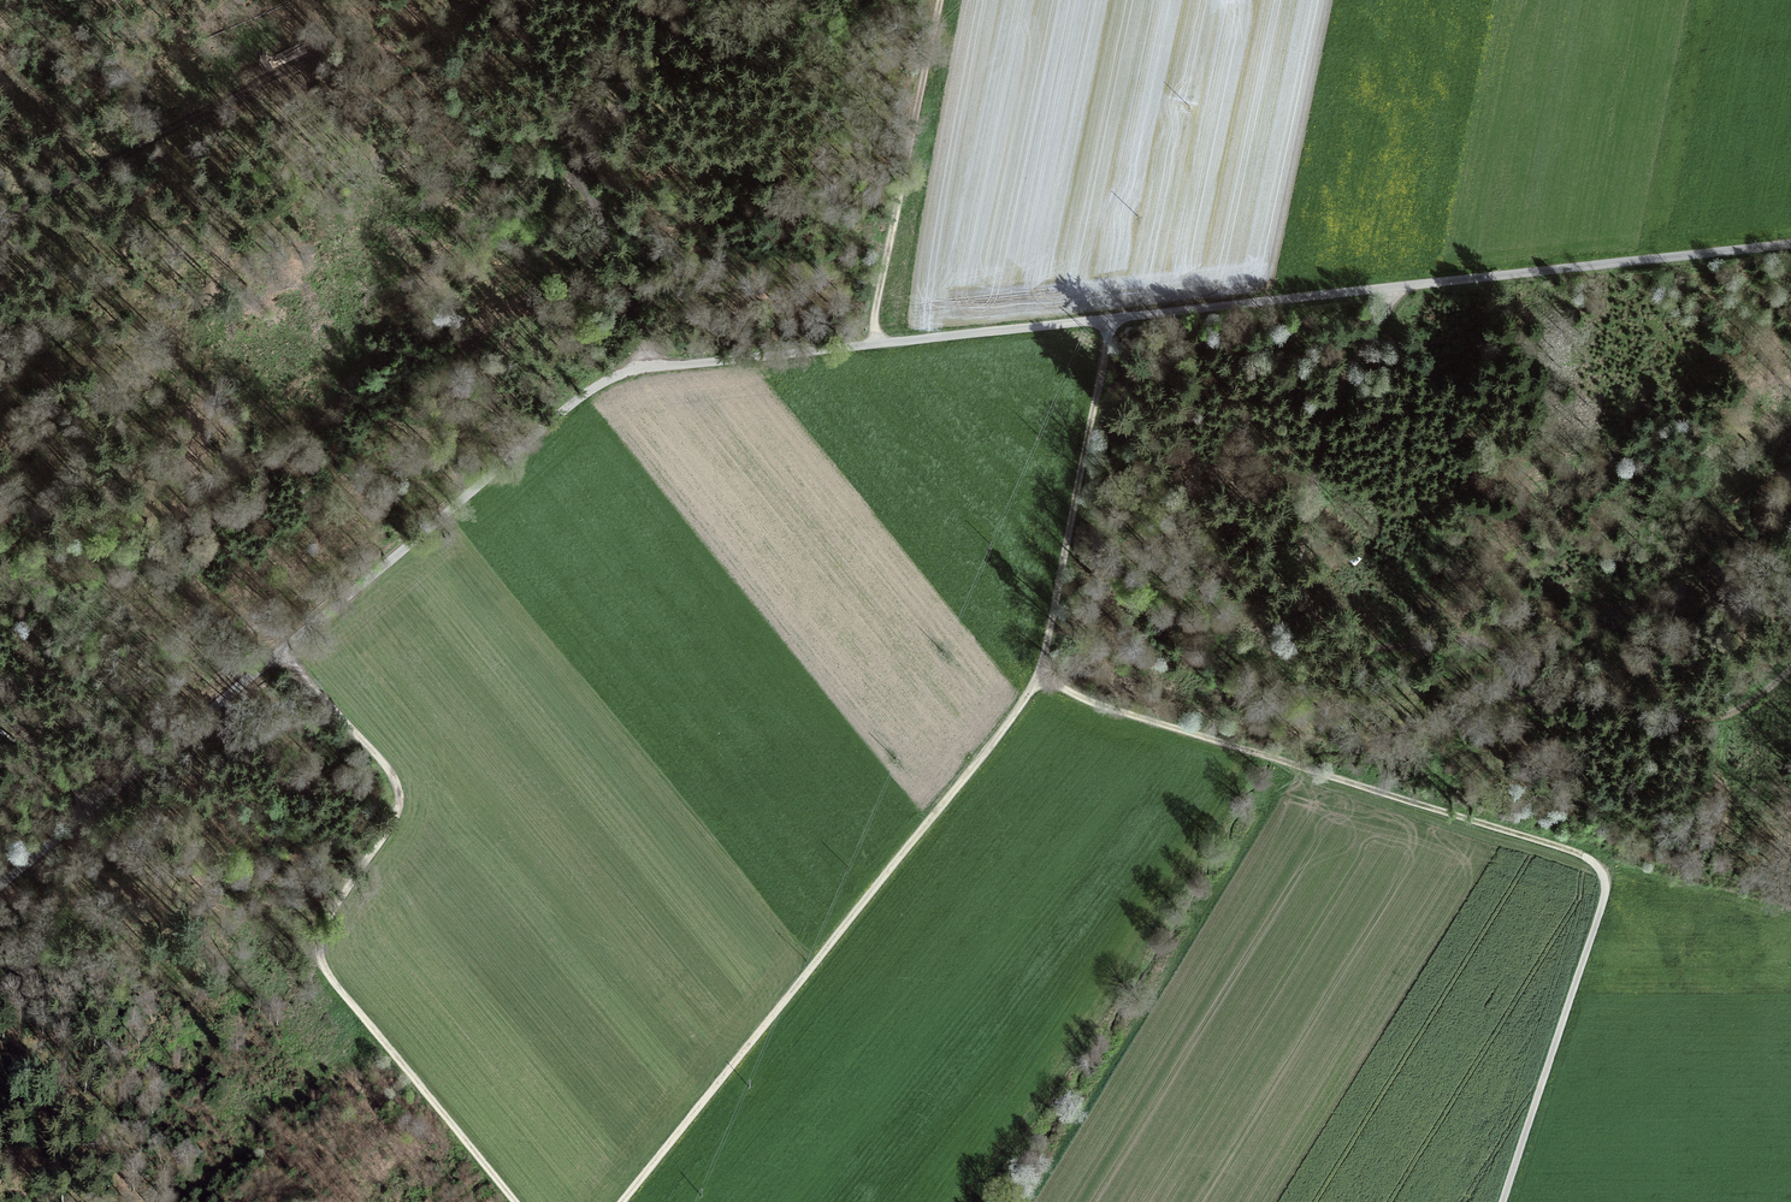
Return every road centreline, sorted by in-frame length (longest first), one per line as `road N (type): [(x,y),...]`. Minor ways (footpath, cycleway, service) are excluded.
road 1 (track): [(1501,1201),(1605,898),(1588,862),(1037,684)]
road 2 (track): [(1790,668),(1745,709),(1693,720),(1615,700),(1499,646),(1370,646),(1329,633),(1305,593),(1299,552),(1322,423),(1388,291)]
road 3 (track): [(874,345),(639,369),(603,380),(286,656)]
road 4 (track): [(1112,322),(1790,245)]
road 5 (track): [(286,656),(388,770),(394,824),(321,943),(325,980),(513,1201)]
road 6 (track): [(1037,684),(626,1201)]
road 7 (track): [(514,0),(654,367)]
road 8 (track): [(1112,322),(1037,684)]
road 9 (track): [(939,0),(874,345)]
road 10 (track): [(0,218),(293,58)]
road 11 (track): [(84,814),(286,656)]
road 12 (track): [(874,345),(1112,322)]
road 13 (track): [(0,715),(84,814)]

